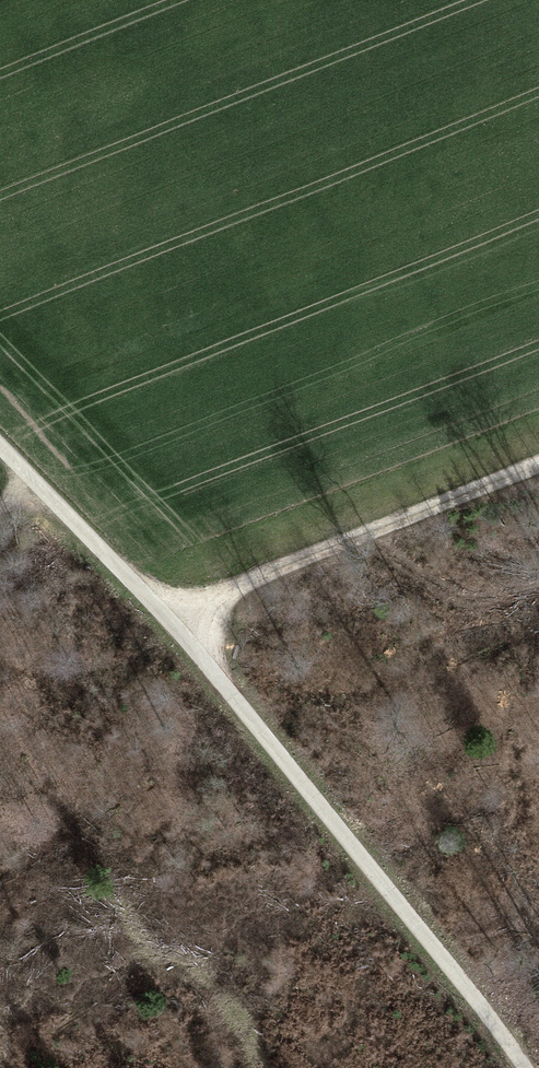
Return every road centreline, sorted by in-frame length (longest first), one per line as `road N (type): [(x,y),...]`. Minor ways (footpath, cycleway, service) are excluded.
road 1 (unclassified): [(0,454),(270,744),(469,988),(519,1067)]
road 2 (track): [(164,630),(538,471)]

